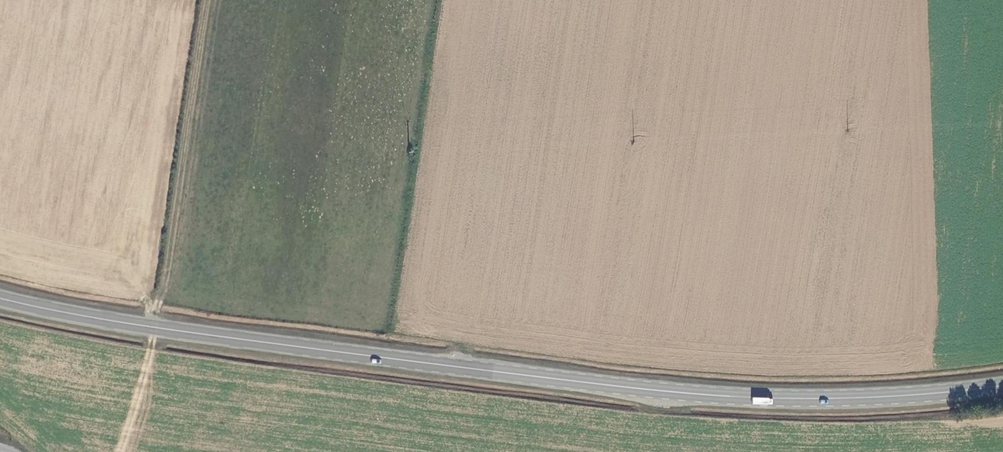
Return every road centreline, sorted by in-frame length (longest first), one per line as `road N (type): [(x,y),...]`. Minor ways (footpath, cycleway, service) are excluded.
road 1 (primary): [(1002,385),(844,398),(699,394),(155,328),(0,297)]
road 2 (track): [(155,328),(203,0)]

